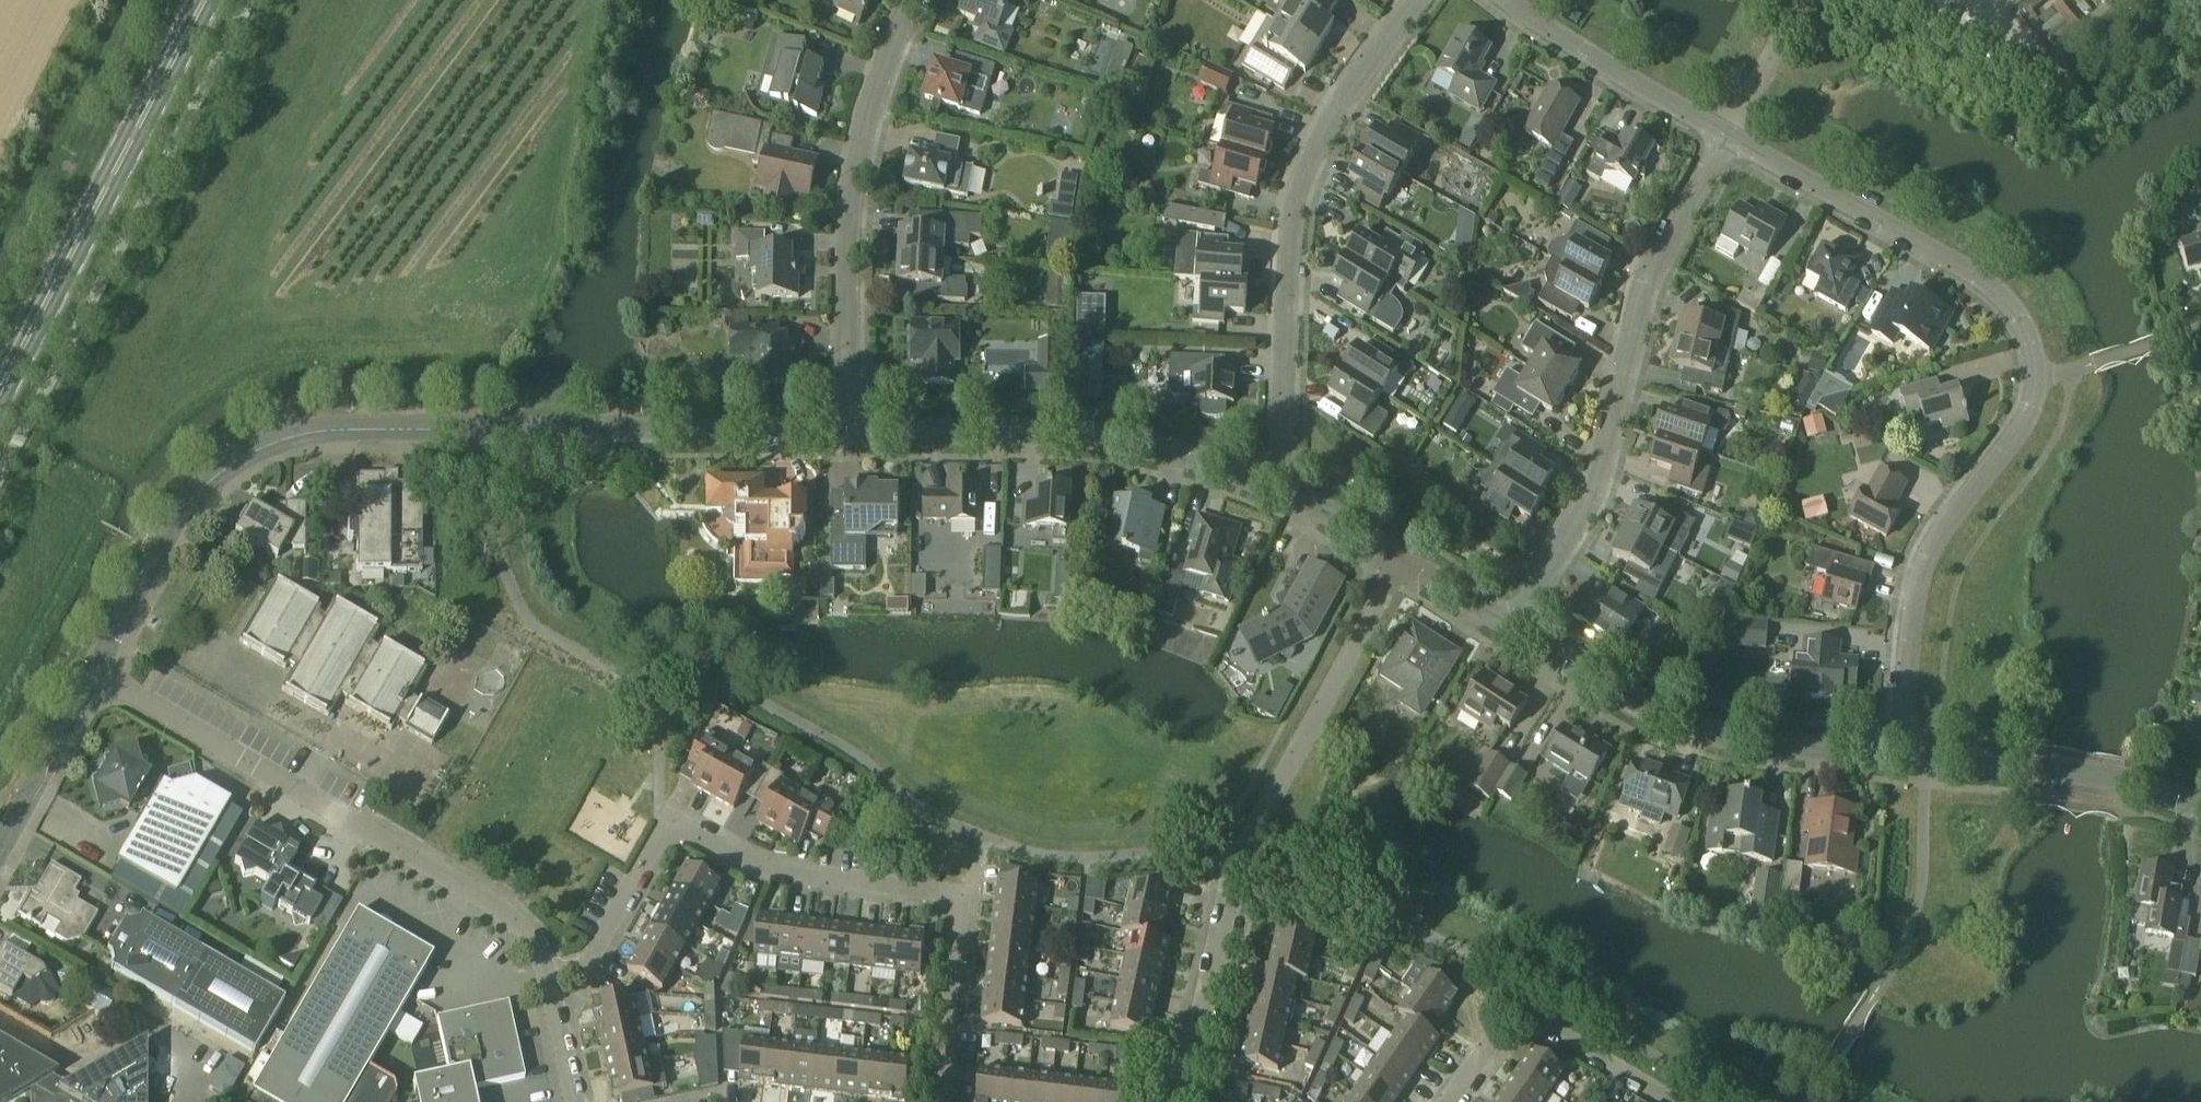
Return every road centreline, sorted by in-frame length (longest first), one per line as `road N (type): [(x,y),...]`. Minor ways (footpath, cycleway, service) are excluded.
road 1 (residential): [(844,434),(486,427),(290,444),(236,473),(182,527),(96,676)]
road 2 (residential): [(1905,755),(1924,562),(2025,416),(2039,384),(2031,333),(2004,295),(1728,135)]
road 3 (residential): [(546,972),(590,962),(670,828),(779,873),(940,893),(960,907),(943,1101)]
road 4 (residential): [(1182,1101),(1243,854),(1396,560)]
road 5 (residential): [(1508,627),(1595,500),(1648,281),(1728,135)]
road 6 (residential): [(546,972),(497,910),(96,676)]
road 7 (residential): [(1420,0),(1338,114),(1305,175),(1293,230),(1281,481)]
road 8 (secondary): [(0,398),(208,0)]
road 9 (residential): [(844,434),(850,236),(862,149),(913,0)]
road 10 (residential): [(1281,481),(1152,448),(1056,437),(844,434)]
road 11 (residential): [(1905,755),(1701,733),(1647,713),(1508,627)]
road 12 (residential): [(2200,813),(2138,784),(1905,755)]
road 13 (residential): [(1674,1101),(1533,1018),(1499,1014),(1444,1101)]
road 14 (residential): [(1728,135),(1514,0)]
road 15 (residential): [(96,676),(0,864)]
road 16 (residential): [(1728,135),(1806,0)]
road 17 (residential): [(1396,560),(1281,481)]
road 18 (residential): [(578,1101),(546,972)]
road 19 (residential): [(1508,627),(1396,560)]

